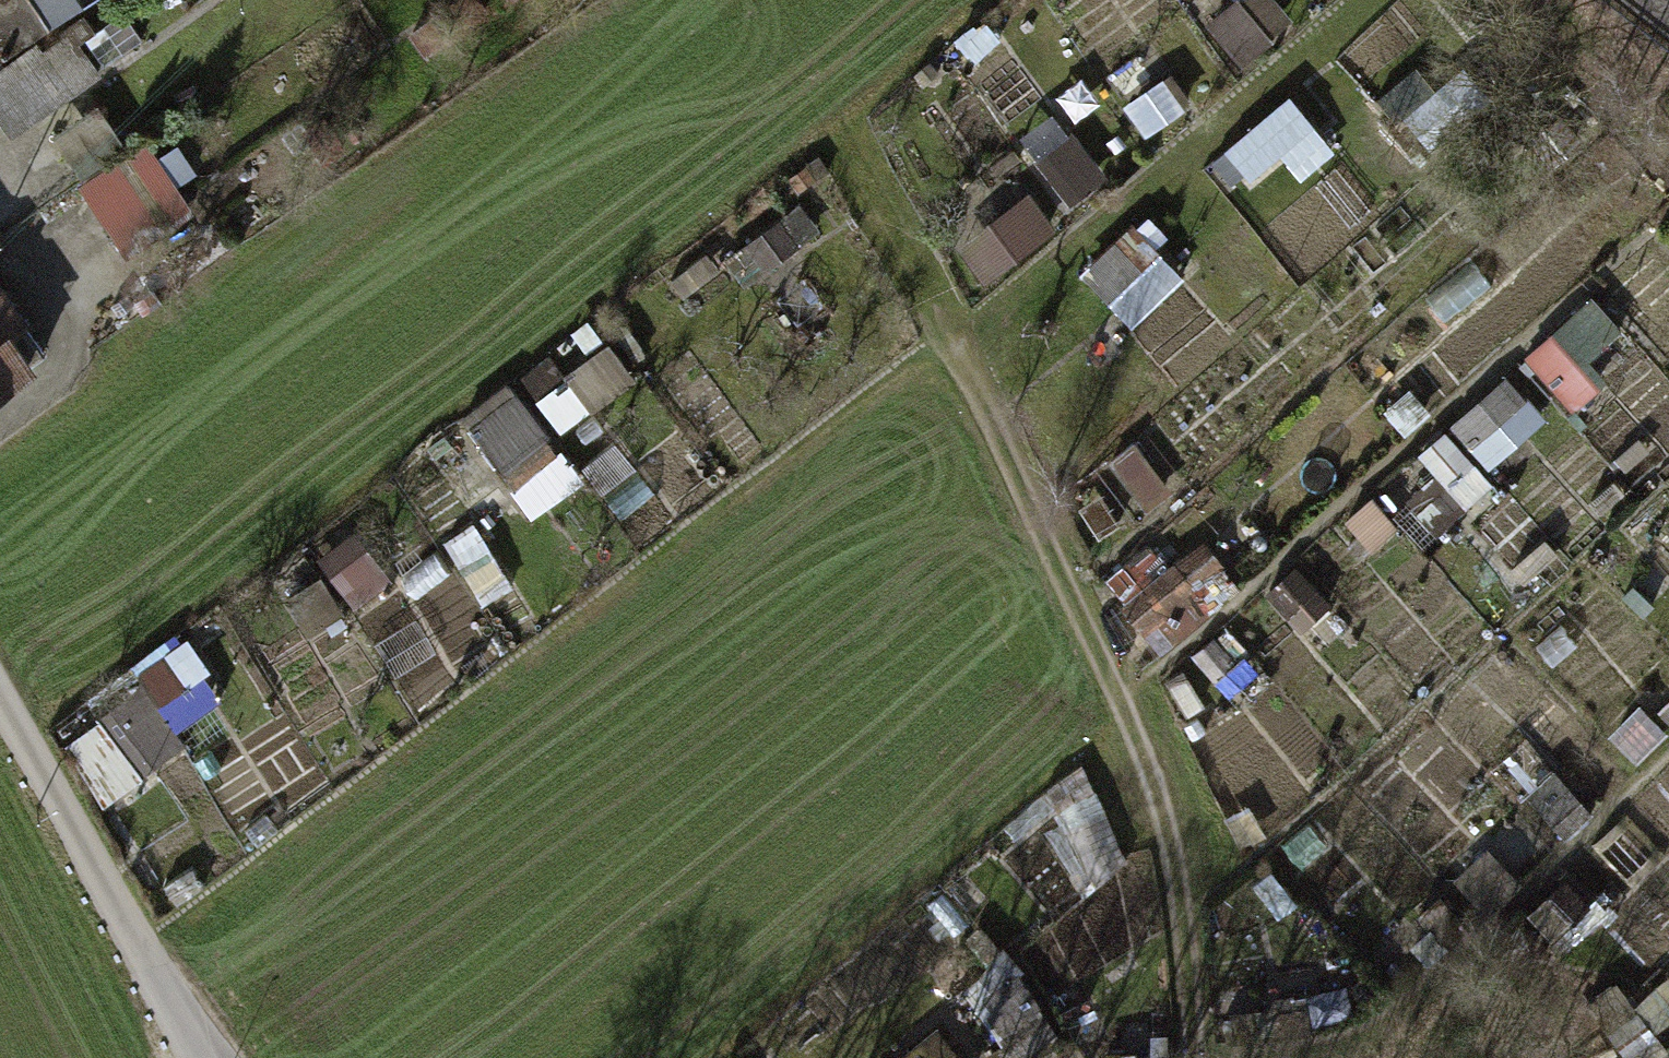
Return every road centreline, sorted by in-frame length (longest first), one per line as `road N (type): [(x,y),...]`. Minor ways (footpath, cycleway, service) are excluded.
road 1 (track): [(1191,1057),(1196,954),(1170,802),(947,321)]
road 2 (residential): [(0,697),(200,1057)]

